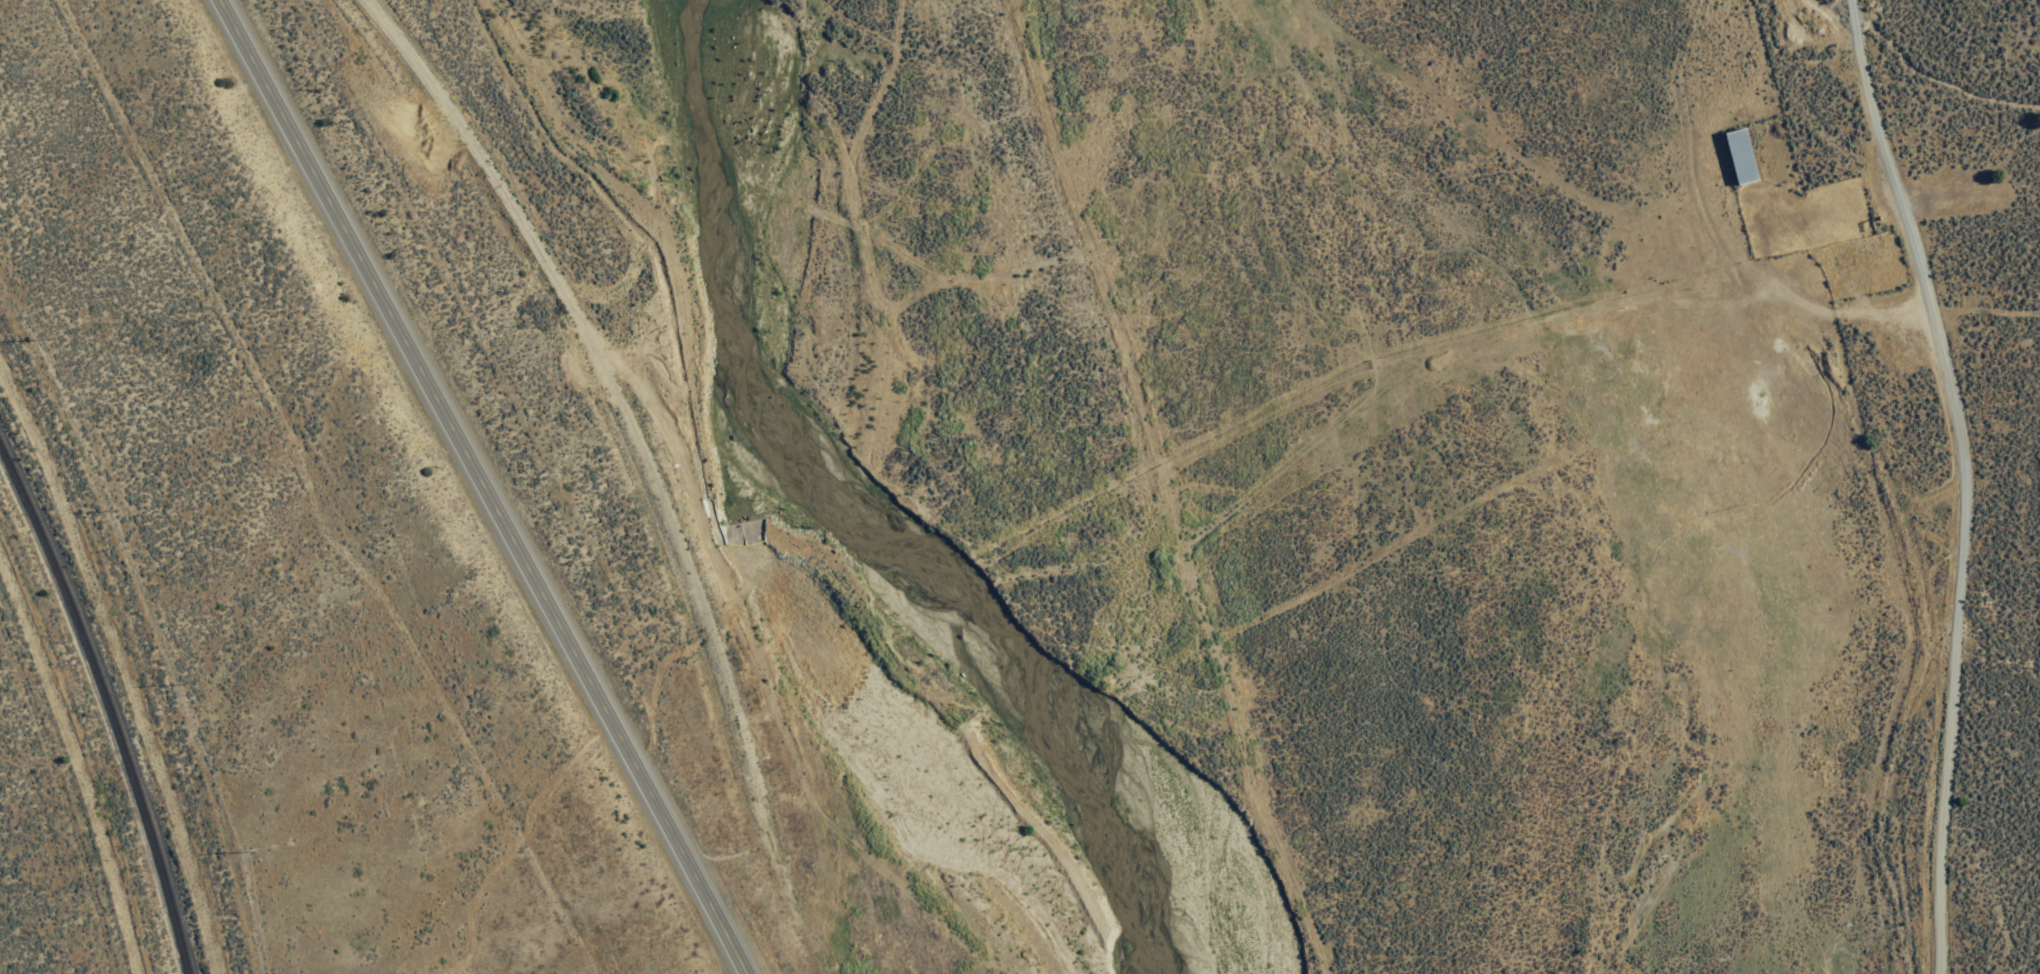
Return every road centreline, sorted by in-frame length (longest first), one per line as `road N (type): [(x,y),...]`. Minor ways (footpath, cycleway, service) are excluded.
road 1 (trunk): [(218,0),(742,973)]
road 2 (residential): [(1854,0),(1875,107),(1938,306),(1970,472),(1942,855),(1942,973)]

